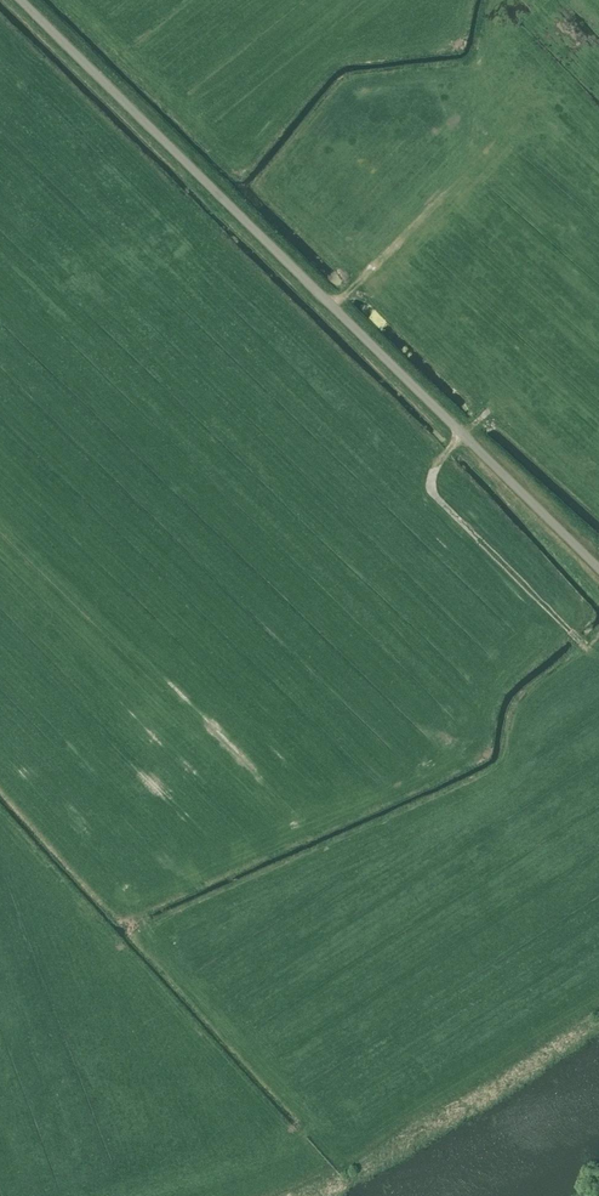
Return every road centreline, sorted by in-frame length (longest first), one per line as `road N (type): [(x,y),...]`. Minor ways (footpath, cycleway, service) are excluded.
road 1 (unclassified): [(598,569),(20,0)]

